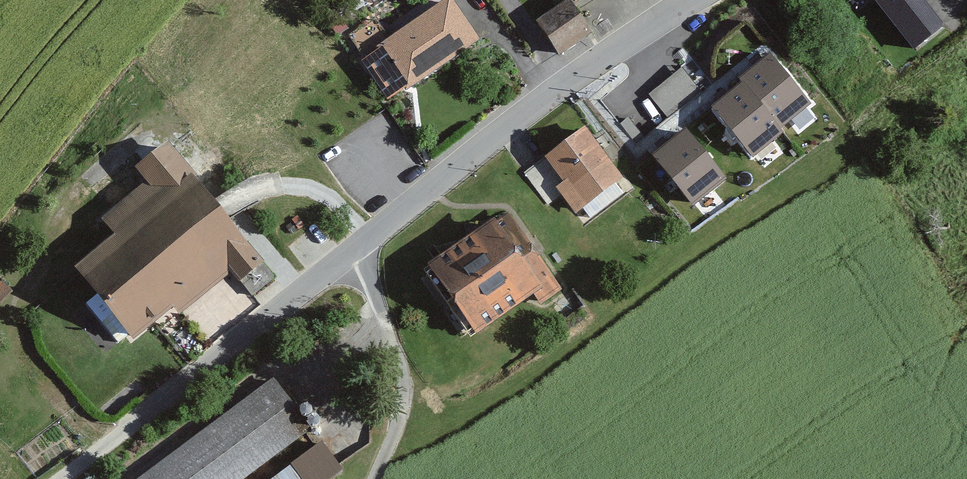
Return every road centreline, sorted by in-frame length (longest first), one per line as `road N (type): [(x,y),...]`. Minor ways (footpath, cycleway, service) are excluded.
road 1 (residential): [(60,478),(566,83),(691,0)]
road 2 (track): [(351,251),(399,360),(402,423),(377,478)]

